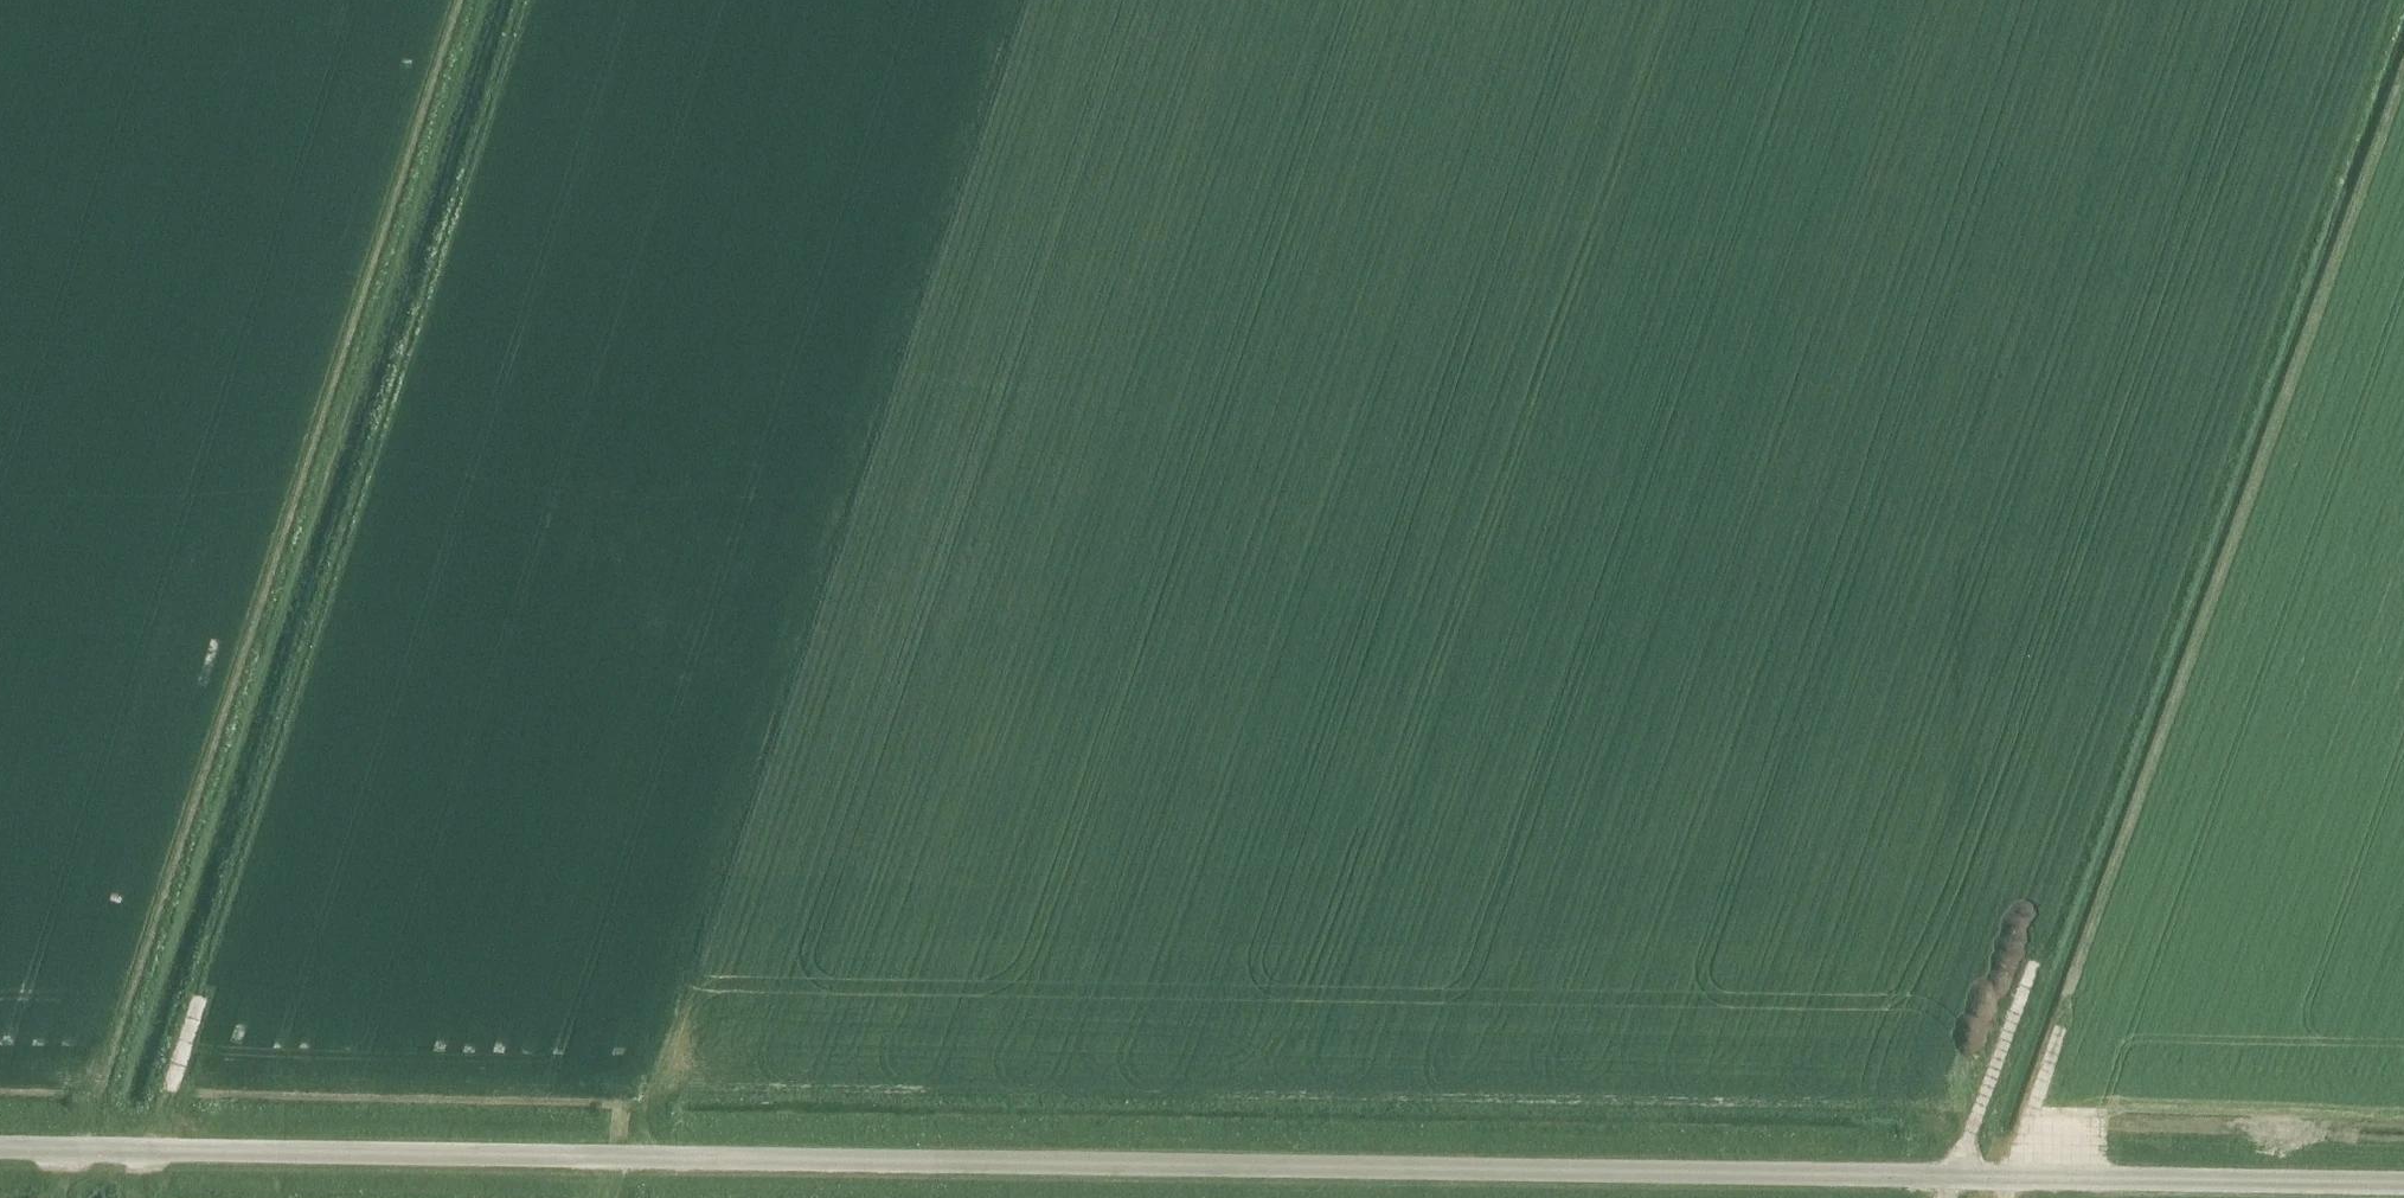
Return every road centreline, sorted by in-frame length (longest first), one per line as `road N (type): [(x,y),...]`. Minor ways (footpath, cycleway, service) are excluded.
road 1 (unclassified): [(2403,1179),(0,1144)]

